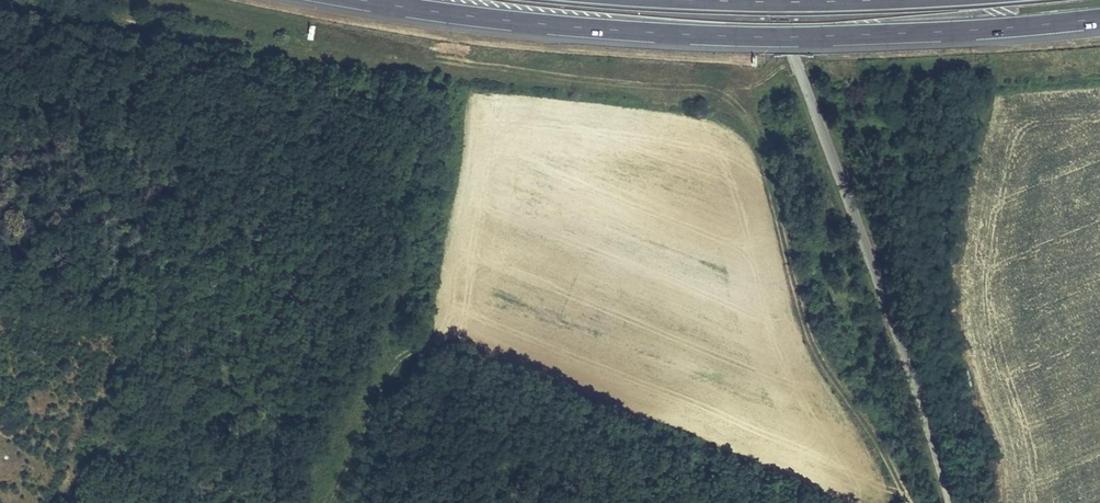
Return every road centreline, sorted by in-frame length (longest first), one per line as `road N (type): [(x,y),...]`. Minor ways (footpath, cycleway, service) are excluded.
road 1 (motorway): [(361,0),(530,23),(723,36),(940,32),(1099,19)]
road 2 (unclassified): [(950,502),(841,177),(771,0)]
road 3 (motorway): [(886,0),(699,0)]

